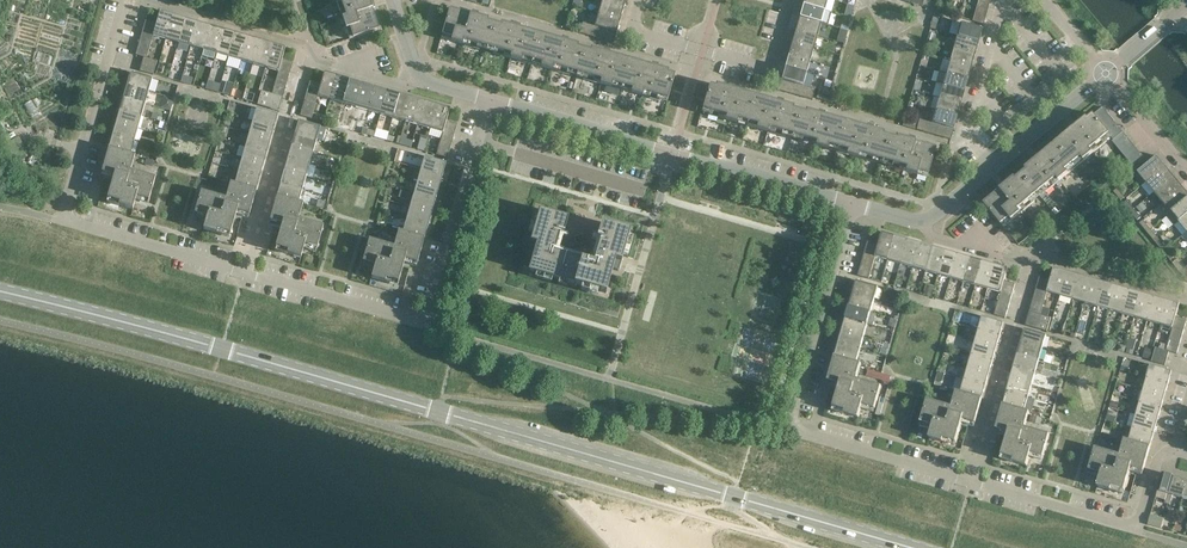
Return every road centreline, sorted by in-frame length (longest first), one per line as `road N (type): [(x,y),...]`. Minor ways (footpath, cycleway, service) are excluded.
road 1 (tertiary): [(910,547),(0,291)]
road 2 (residential): [(1172,450),(1158,461),(1133,524),(790,428),(851,203)]
road 3 (residential): [(81,149),(65,222),(426,326)]
road 4 (residential): [(851,203),(490,105)]
road 5 (residential): [(637,0),(628,32),(774,75),(796,0)]
road 6 (residential): [(490,105),(426,326)]
road 7 (residential): [(993,168),(968,123),(1004,0)]
road 8 (residential): [(993,168),(924,222),(851,203)]
road 9 (residential): [(490,105),(419,83),(391,0)]
road 10 (residential): [(124,0),(81,149)]
road 11 (residential): [(1105,77),(993,168)]
road 12 (residential): [(1186,173),(1105,77)]

